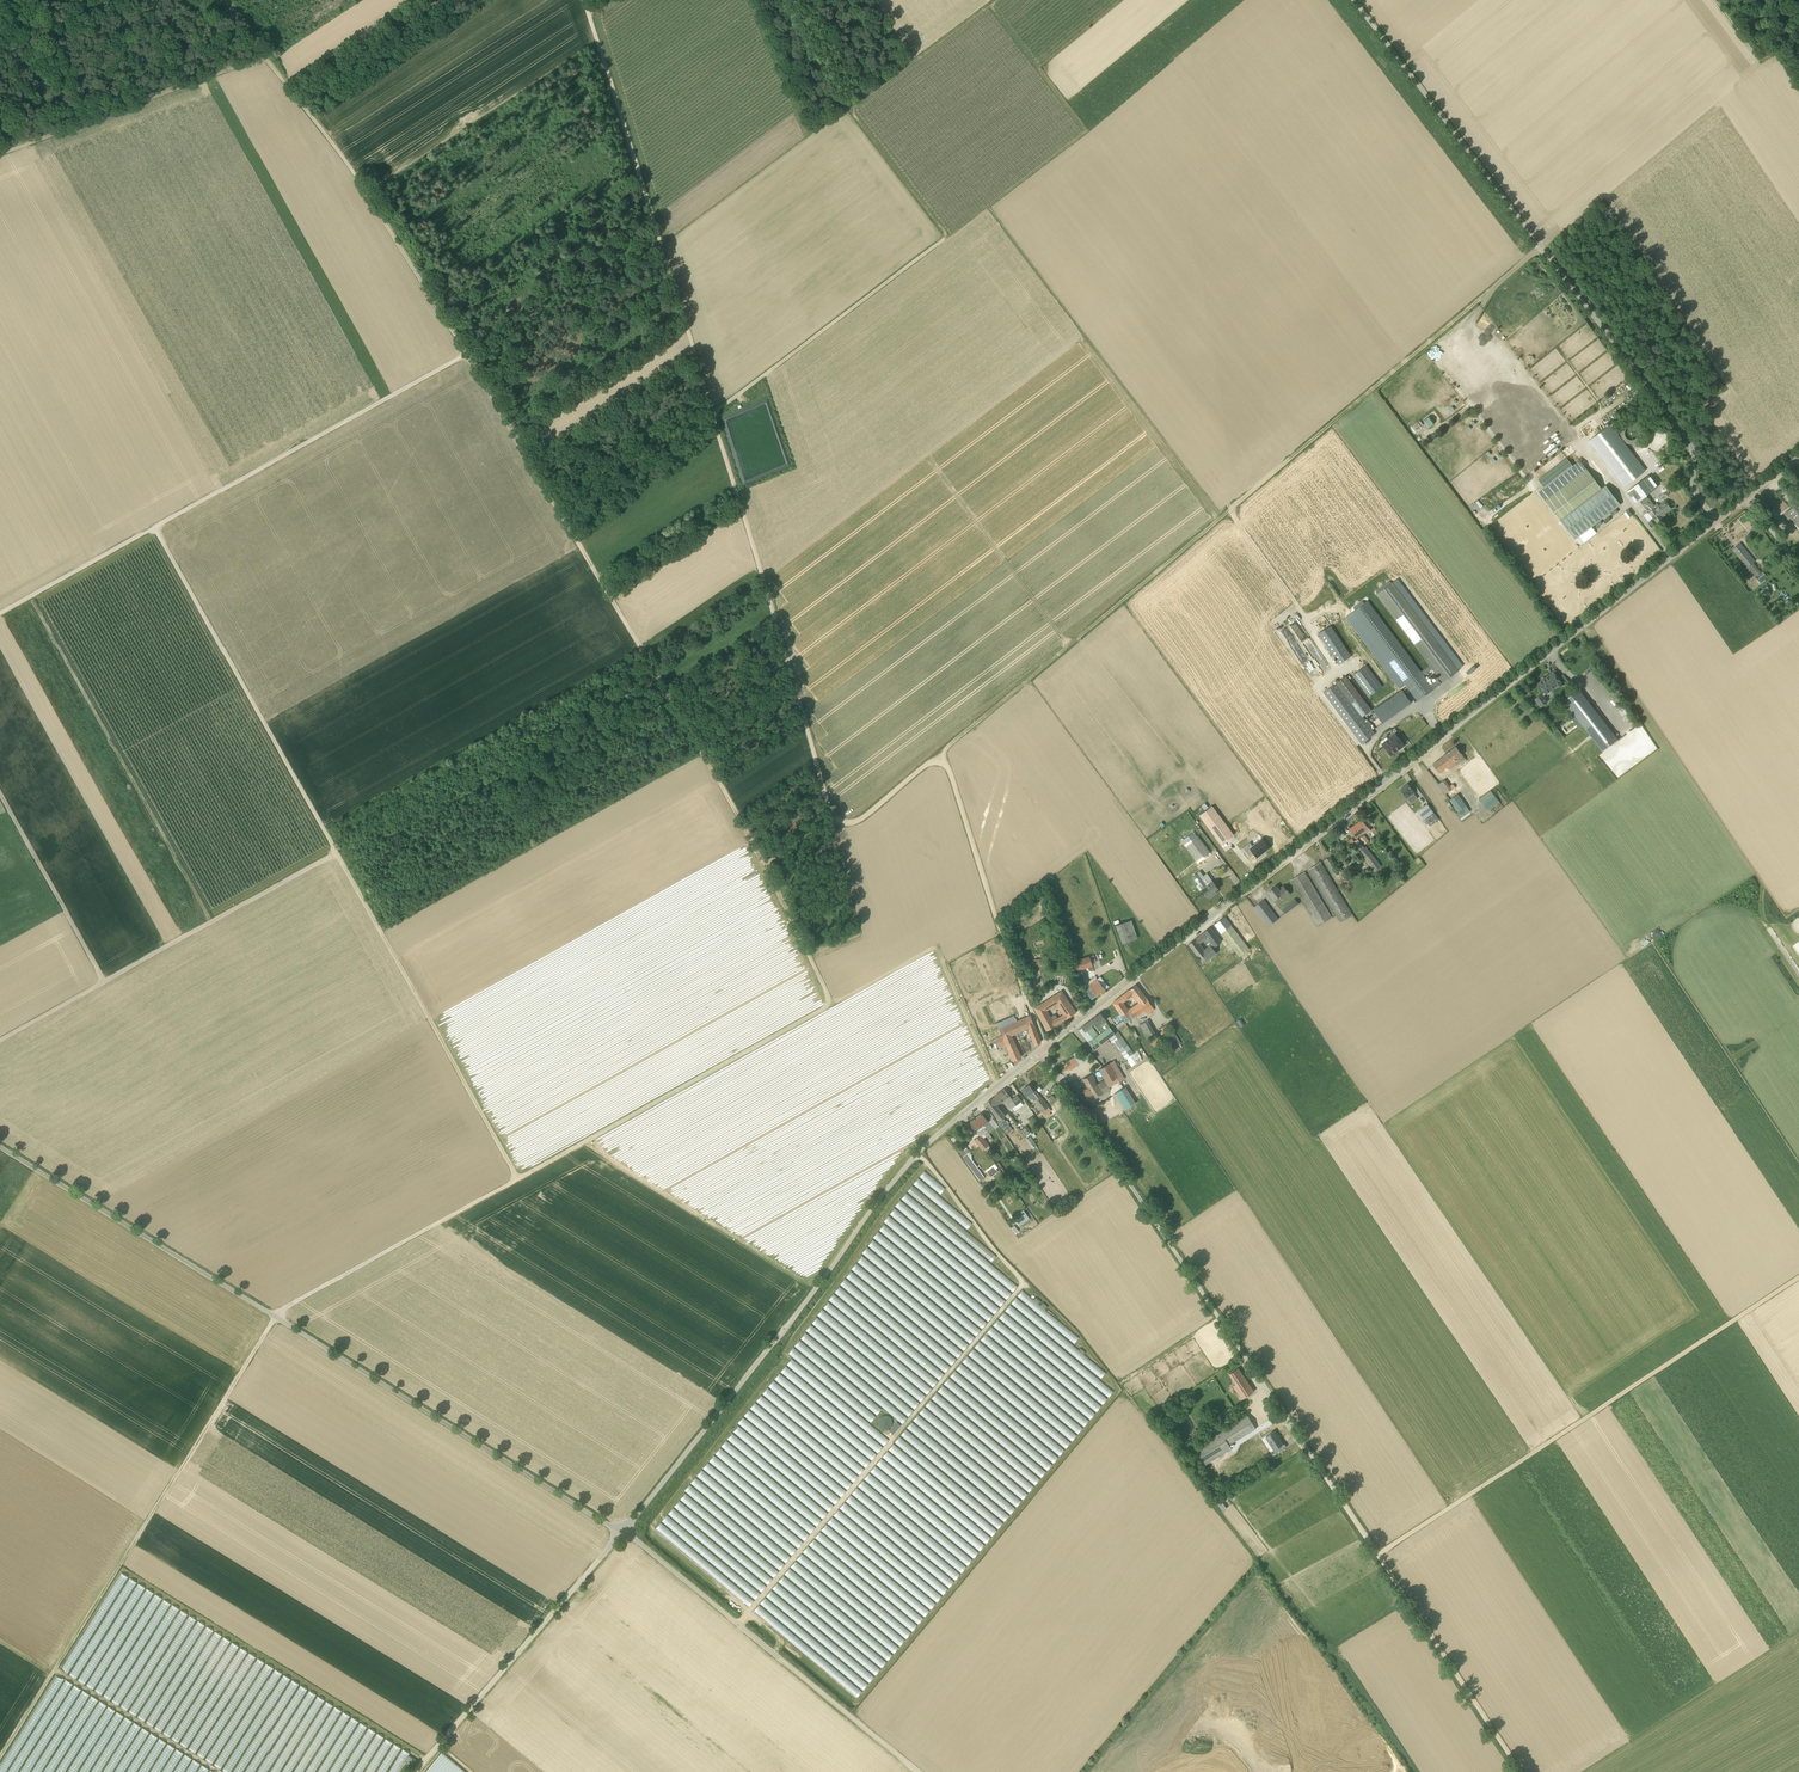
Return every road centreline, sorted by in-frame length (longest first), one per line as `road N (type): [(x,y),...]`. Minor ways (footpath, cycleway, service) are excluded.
road 1 (track): [(0,1763),(276,1320),(828,1005),(729,803),(468,355)]
road 2 (track): [(418,1771),(620,1535),(0,1149)]
road 3 (track): [(585,0),(832,816),(843,825),(860,822),(921,767),(941,759)]
road 4 (unclassified): [(1040,1051),(1717,521)]
road 5 (track): [(1541,246),(941,759)]
road 6 (track): [(1521,1771),(1377,1555),(1798,1277)]
road 7 (unclassified): [(1717,521),(1694,489),(1686,437),(1354,0)]
road 8 (unclassified): [(624,1531),(909,1163),(1040,1051)]
road 9 (unclassified): [(1377,1555),(1040,1051)]
road 10 (unclassified): [(916,1771),(624,1531)]
road 11 (track): [(518,1182),(336,855)]
road 12 (track): [(336,855),(156,529)]
road 13 (track): [(468,355),(345,161),(265,59)]
road 14 (track): [(156,529),(468,355)]
road 15 (track): [(941,759),(1047,1045)]
road 16 (track): [(943,239),(712,413)]
road 17 (track): [(265,59),(0,156)]
road 18 (track): [(105,984),(336,855)]
road 19 (track): [(0,796),(105,984)]
road 20 (track): [(0,616),(156,529)]
road 21 (track): [(0,1042),(105,984)]
road 22 (unclassified): [(1714,0),(1755,53),(1771,53),(1798,30)]

